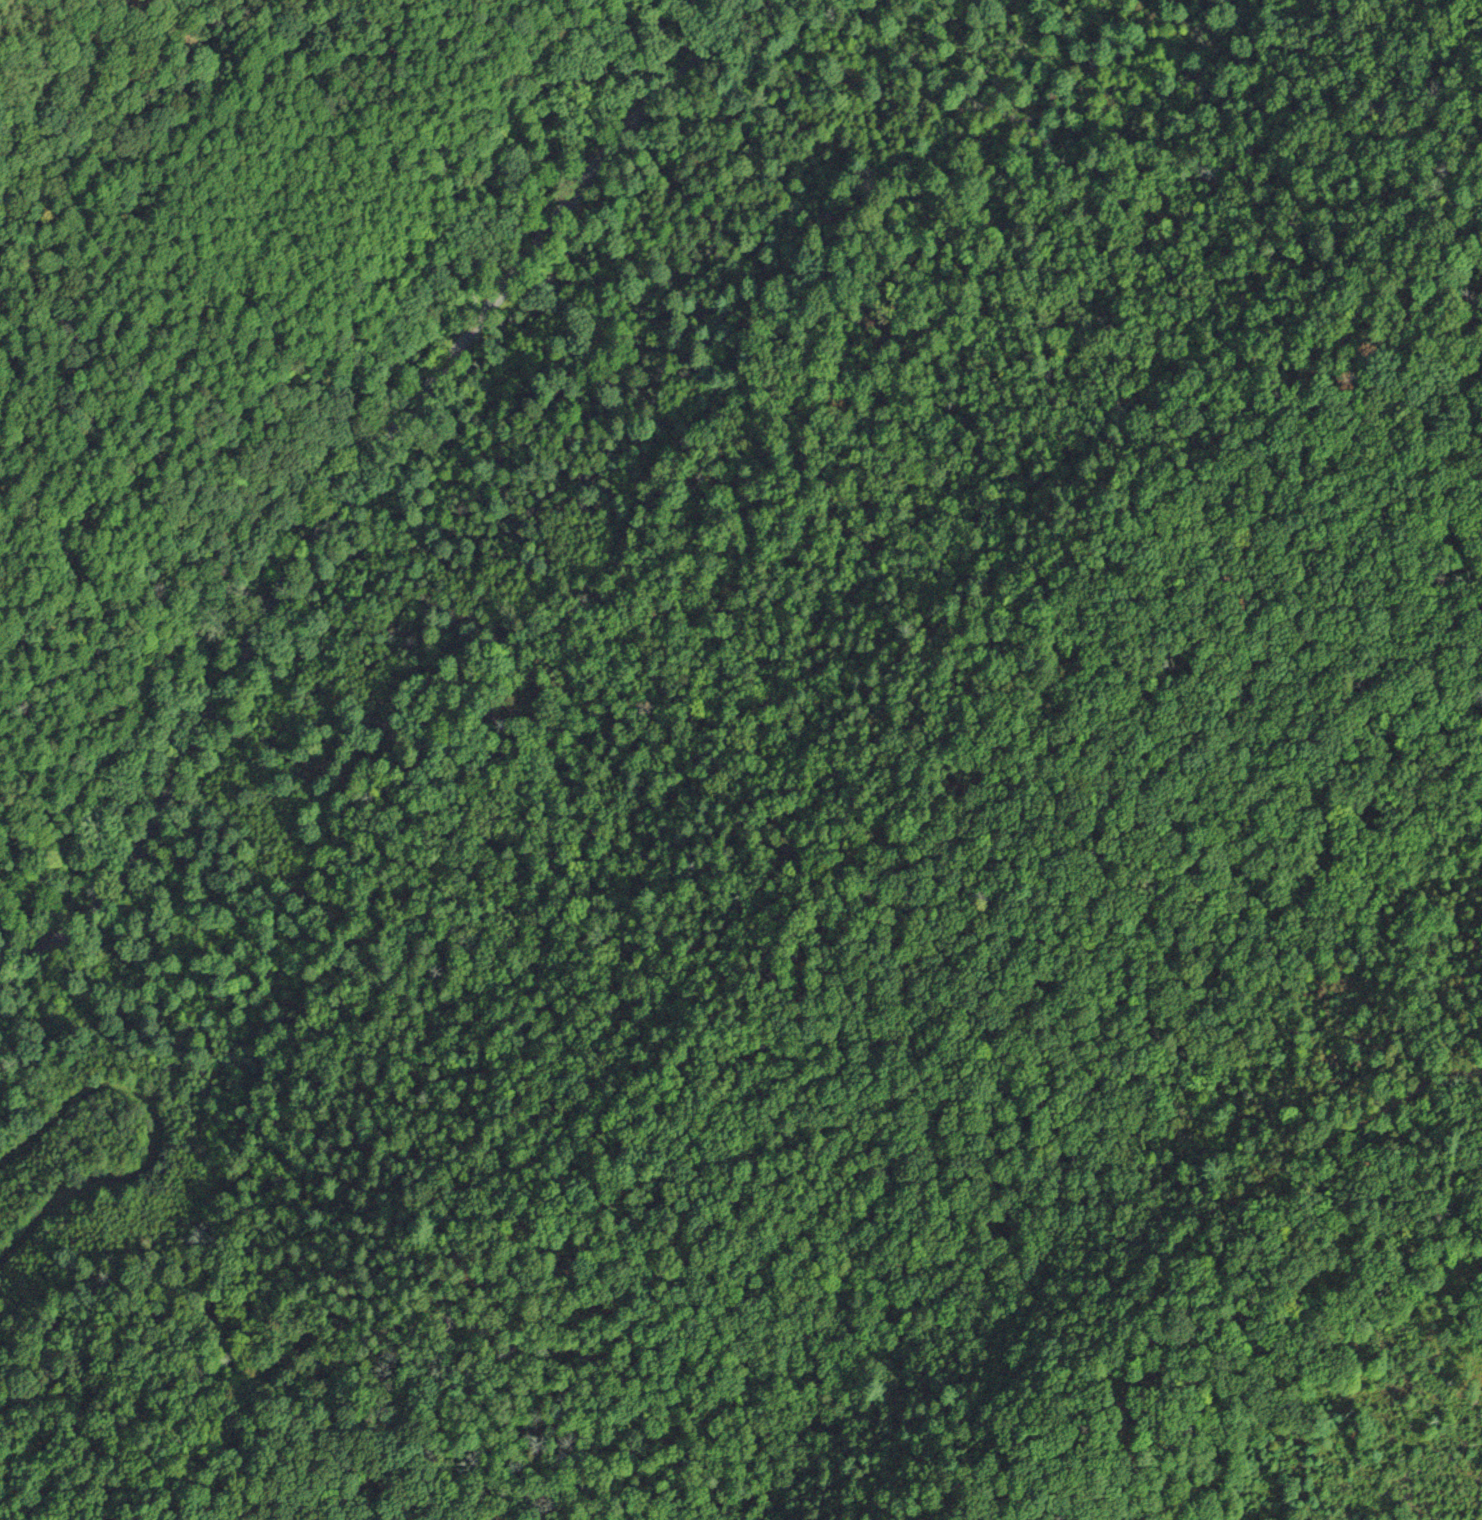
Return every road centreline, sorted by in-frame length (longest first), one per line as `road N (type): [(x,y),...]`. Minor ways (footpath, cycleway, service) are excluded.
road 1 (residential): [(795,0),(699,56),(590,170),(297,557),(151,839),(71,929),(0,966)]
road 2 (track): [(0,1265),(46,1210),(82,1188),(138,1171),(153,1149),(150,1123),(133,1103),(105,1094),(60,1108),(0,1152)]

